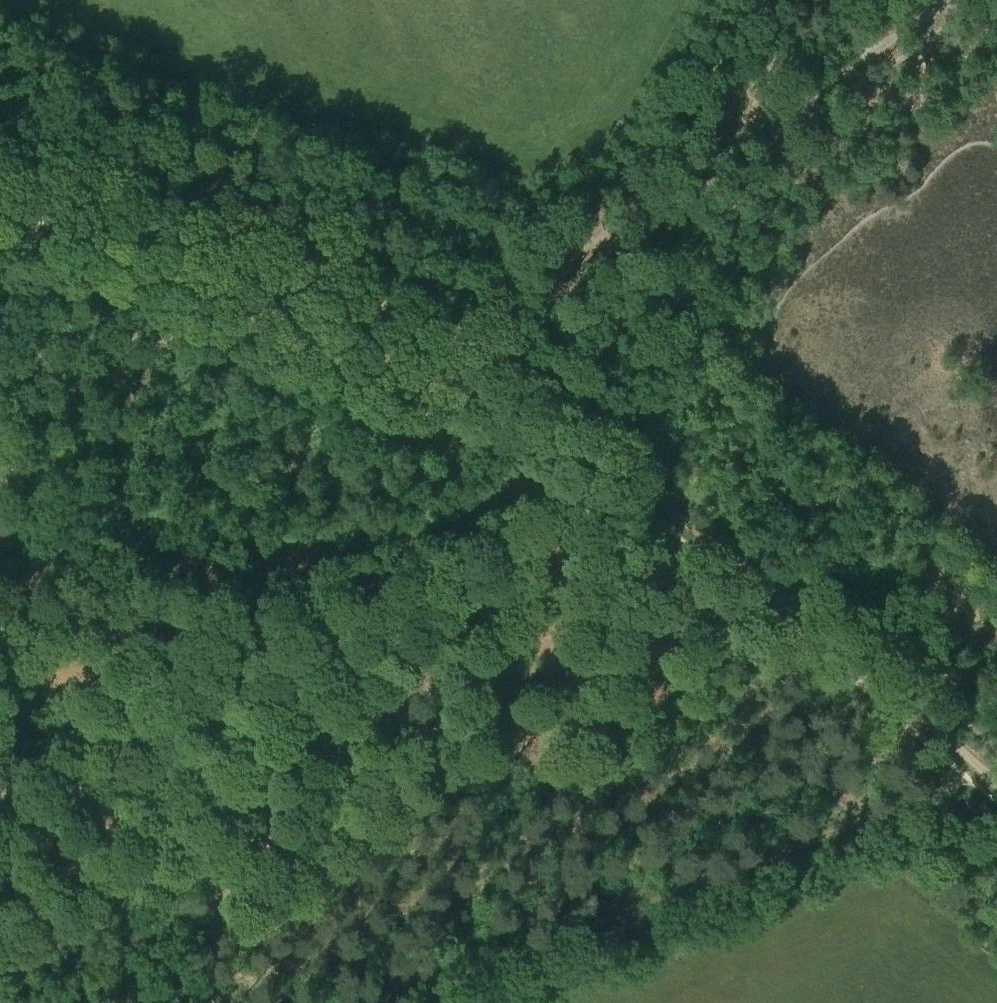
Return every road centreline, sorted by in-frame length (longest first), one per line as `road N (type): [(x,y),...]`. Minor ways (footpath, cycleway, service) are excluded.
road 1 (track): [(446,389),(363,508),(314,610),(227,849),(208,1002)]
road 2 (track): [(986,768),(718,546),(457,375)]
road 3 (track): [(986,768),(401,1002)]
road 4 (track): [(457,375),(290,294),(0,187)]

